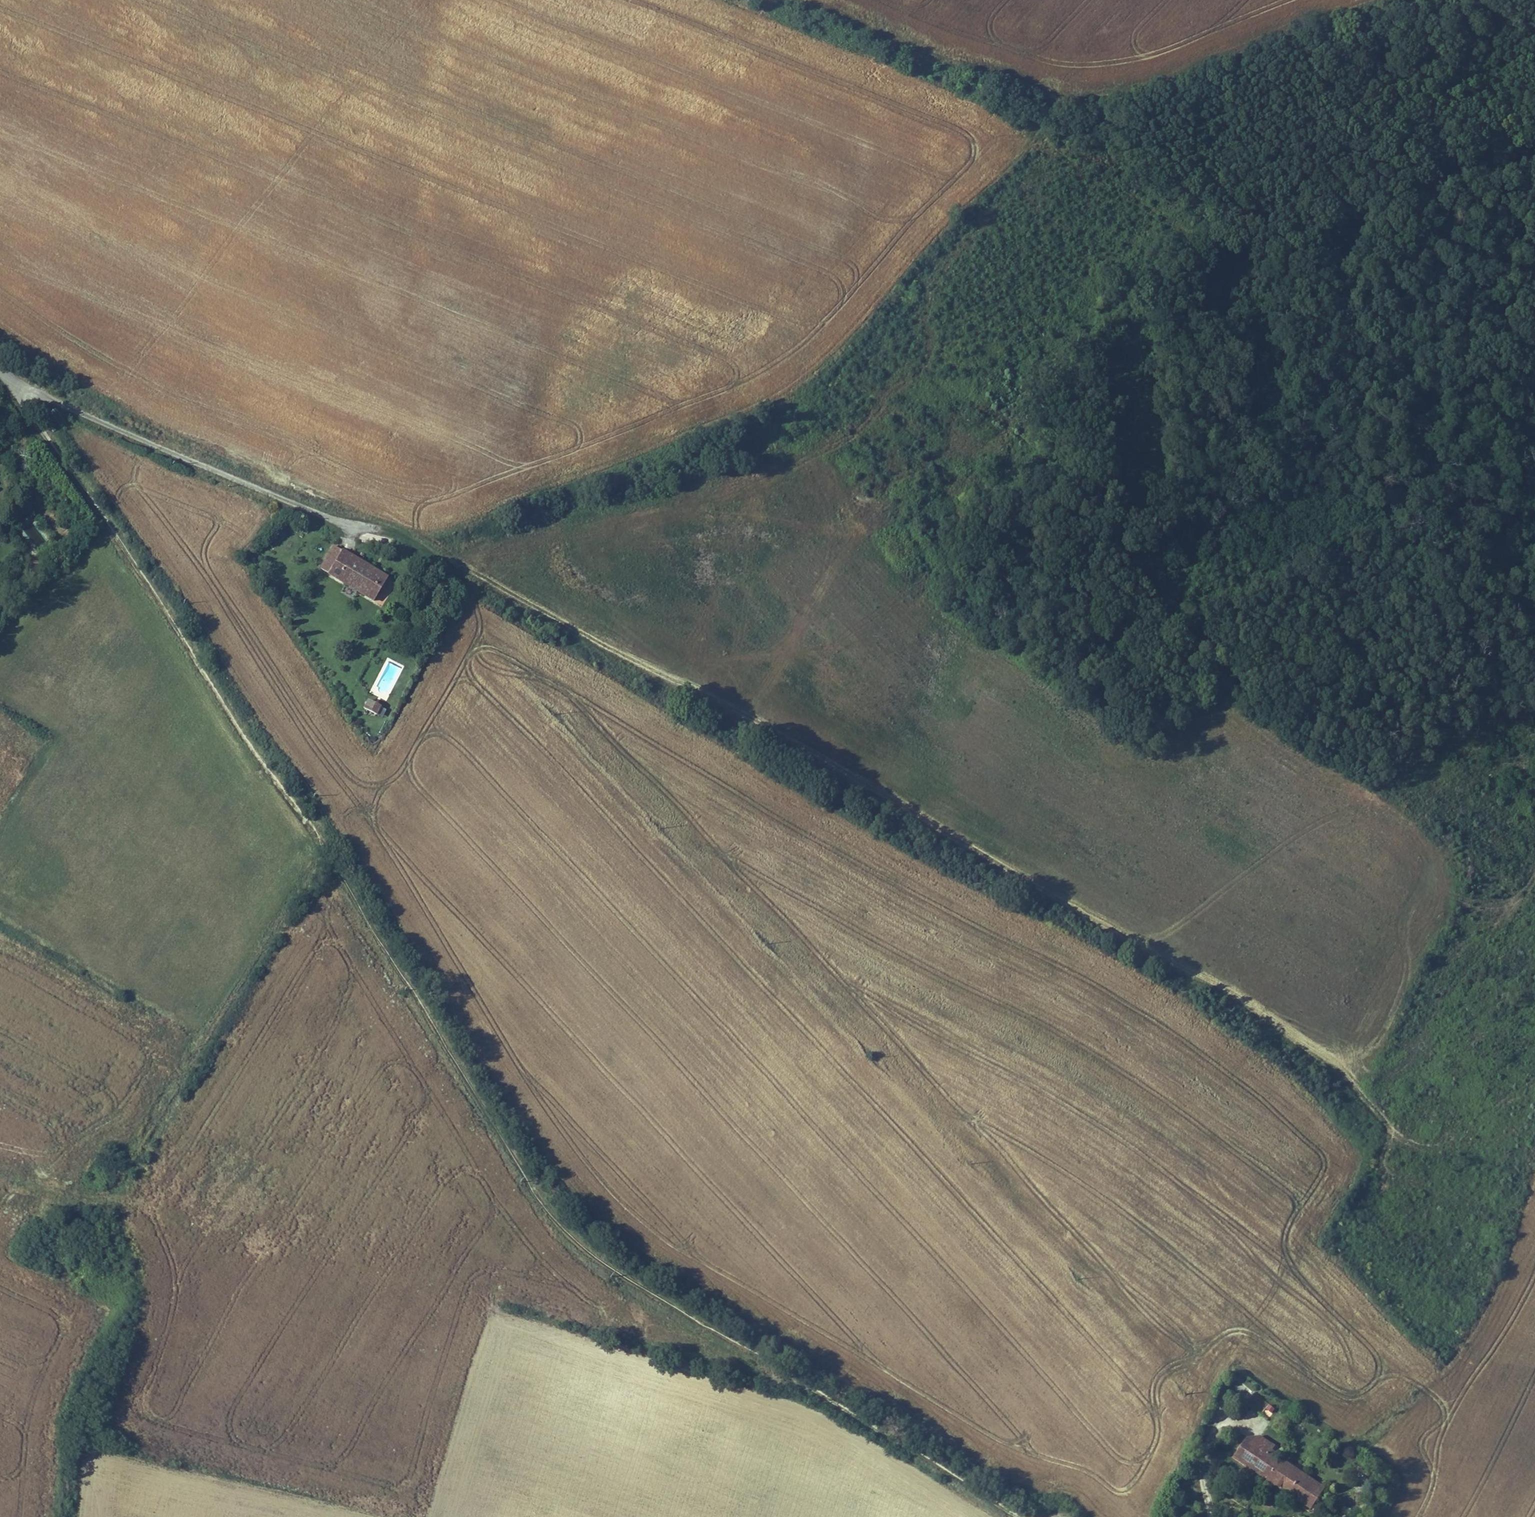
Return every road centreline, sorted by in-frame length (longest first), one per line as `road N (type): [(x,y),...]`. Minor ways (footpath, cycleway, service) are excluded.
road 1 (track): [(8,377),(312,827),(550,1213),(608,1267),(1024,1516)]
road 2 (unclassified): [(0,368),(41,396),(339,522),(379,528)]

